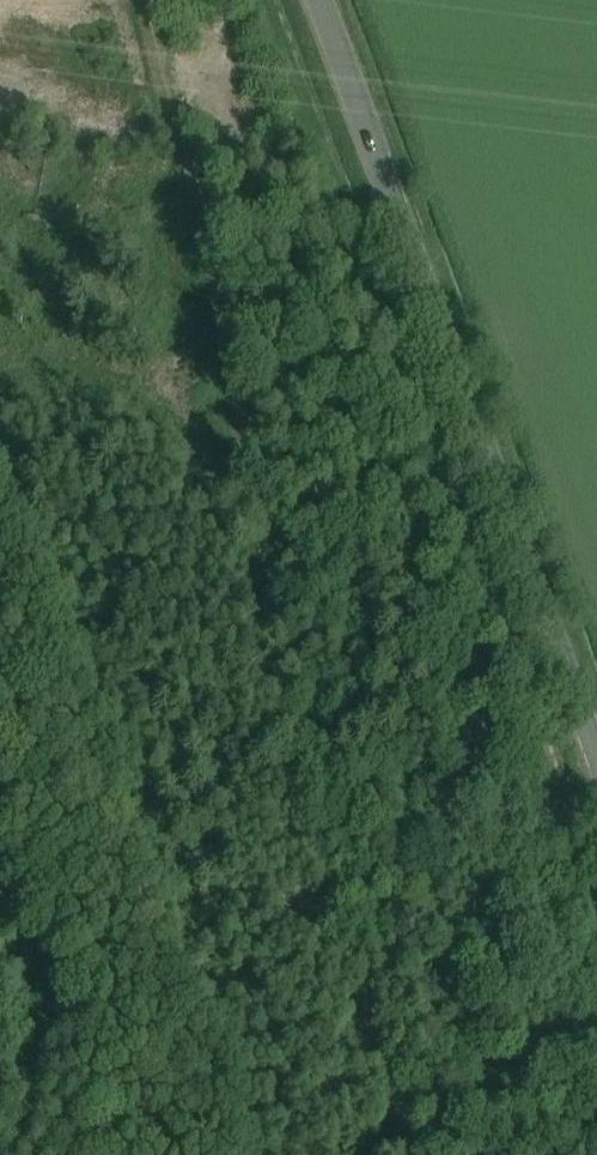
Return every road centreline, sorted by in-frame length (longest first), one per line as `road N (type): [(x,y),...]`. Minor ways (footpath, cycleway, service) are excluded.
road 1 (track): [(416,1154),(330,907),(276,711),(254,514),(147,0)]
road 2 (tertiary): [(596,742),(319,0)]

